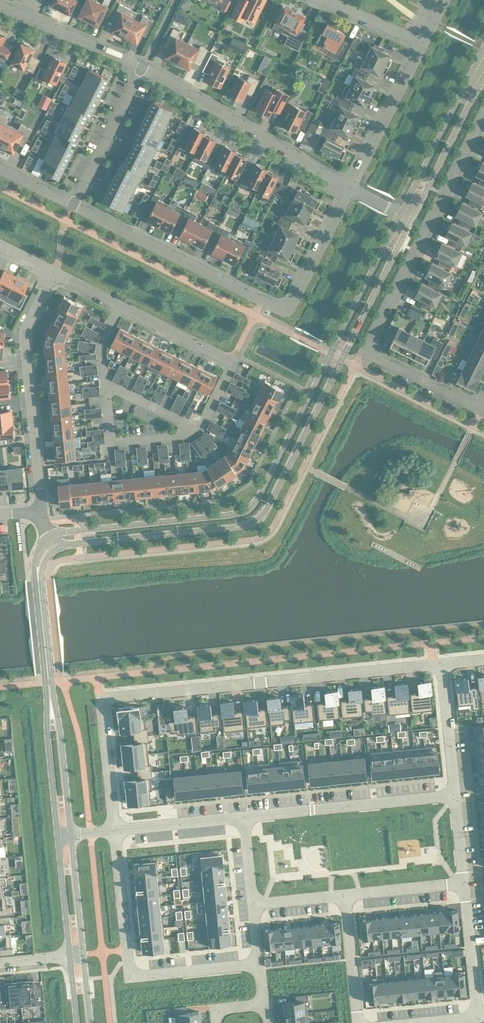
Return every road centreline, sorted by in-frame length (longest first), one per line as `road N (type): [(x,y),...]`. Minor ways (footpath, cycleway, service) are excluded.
road 1 (tertiary): [(55,549),(239,528),(261,518),(412,223)]
road 2 (tertiary): [(398,216),(248,510),(50,539)]
road 3 (residential): [(113,831),(103,716),(114,697),(440,667)]
road 4 (residential): [(483,117),(365,354),(481,412)]
road 5 (residential): [(350,189),(292,304),(282,308),(72,207)]
road 6 (residential): [(259,963),(129,977),(113,831)]
road 7 (residential): [(38,513),(24,337),(54,274)]
road 8 (residential): [(350,189),(141,69)]
road 9 (residential): [(244,819),(454,796)]
road 10 (residential): [(54,274),(234,366)]
road 11 (tertiary): [(474,67),(398,216)]
road 12 (residential): [(422,46),(350,189)]
road 13 (tertiary): [(412,223),(483,80)]
road 14 (residential): [(141,69),(72,207)]
road 15 (residential): [(141,69),(0,8)]
road 16 (residential): [(477,1017),(463,883)]
road 17 (tertiary): [(38,574),(51,707)]
road 18 (residential): [(113,831),(244,819)]
road 19 (tertiary): [(51,707),(58,837)]
road 20 (residential): [(454,796),(440,667)]
road 21 (tertiary): [(70,835),(51,707)]
road 22 (residential): [(358,1022),(344,896)]
road 23 (tertiary): [(82,955),(70,835)]
road 24 (tertiary): [(58,837),(69,956)]

